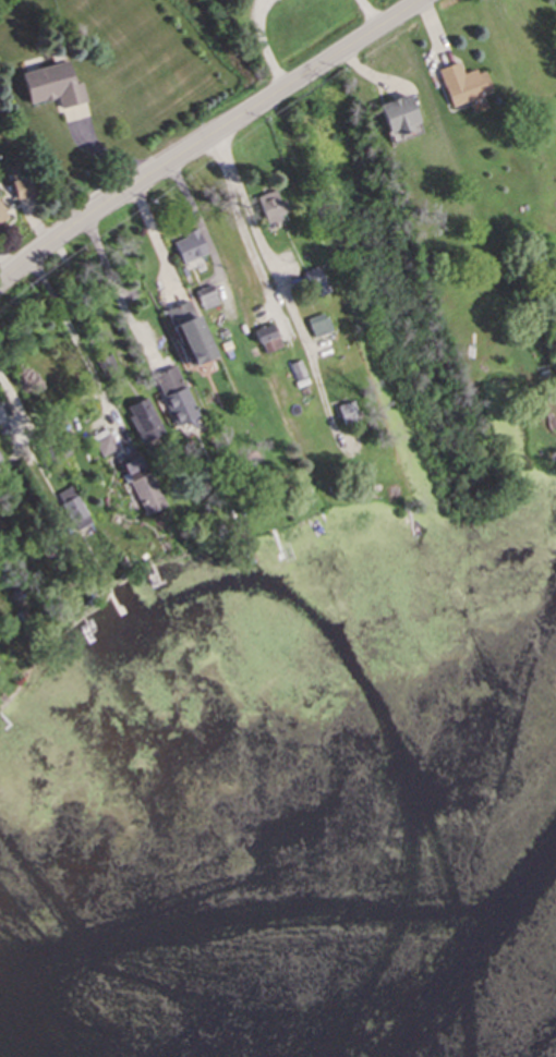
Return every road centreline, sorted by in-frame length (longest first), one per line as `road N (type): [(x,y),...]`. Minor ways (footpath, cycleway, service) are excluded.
road 1 (tertiary): [(437,0),(75,223),(0,284)]

